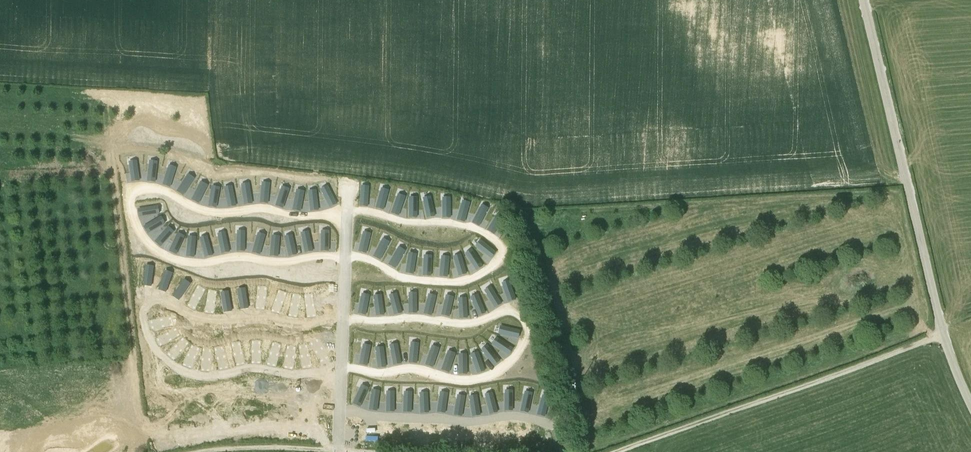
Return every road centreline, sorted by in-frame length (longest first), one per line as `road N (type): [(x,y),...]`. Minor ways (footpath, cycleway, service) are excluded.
road 1 (unclassified): [(970,404),(940,323),(864,0)]
road 2 (track): [(616,451),(943,334)]
road 3 (track): [(190,451),(256,446),(368,451)]

